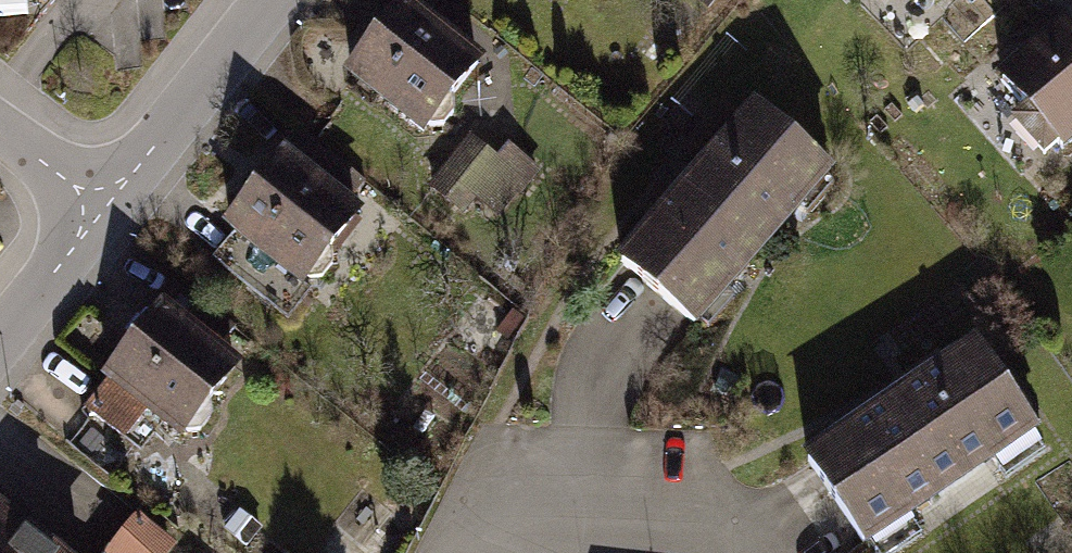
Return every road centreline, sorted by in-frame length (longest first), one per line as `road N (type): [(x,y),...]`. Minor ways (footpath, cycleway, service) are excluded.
road 1 (residential): [(104,211),(269,0)]
road 2 (residential): [(0,342),(104,211)]
road 3 (residential): [(104,211),(0,131)]

